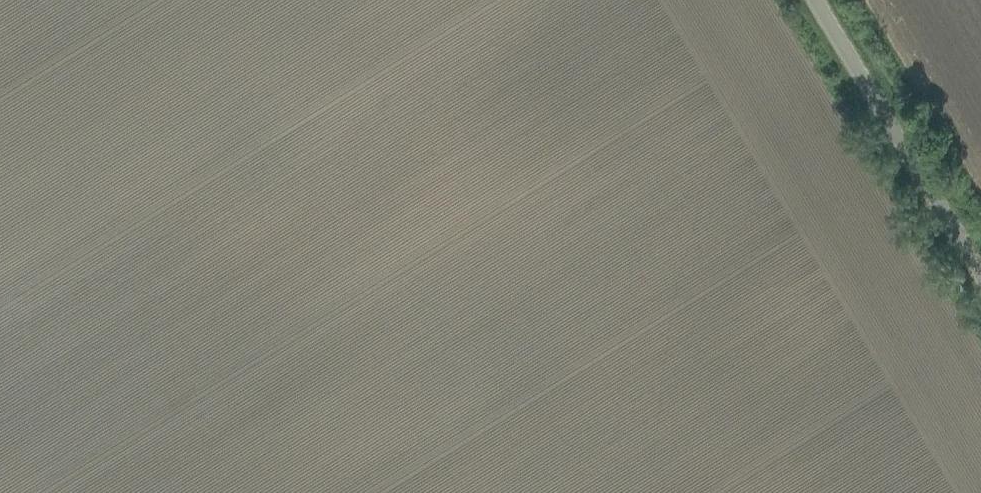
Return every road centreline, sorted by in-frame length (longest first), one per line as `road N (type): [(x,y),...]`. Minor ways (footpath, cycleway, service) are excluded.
road 1 (unclassified): [(980,273),(817,0)]

